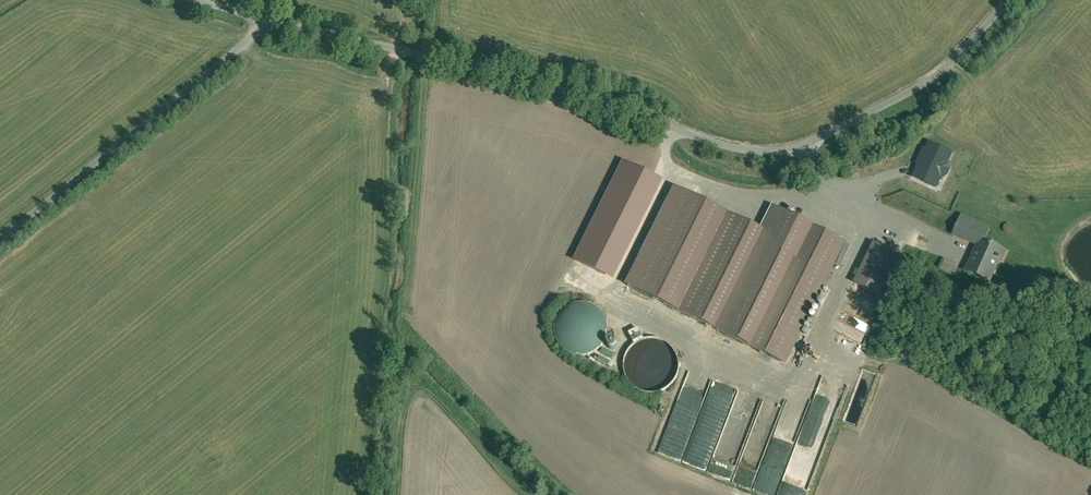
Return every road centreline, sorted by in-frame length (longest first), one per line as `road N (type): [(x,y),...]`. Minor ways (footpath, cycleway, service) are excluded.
road 1 (unclassified): [(1011,0),(916,87),(804,147),(766,151),(725,146),(461,63),(269,19)]
road 2 (track): [(269,19),(0,237)]

